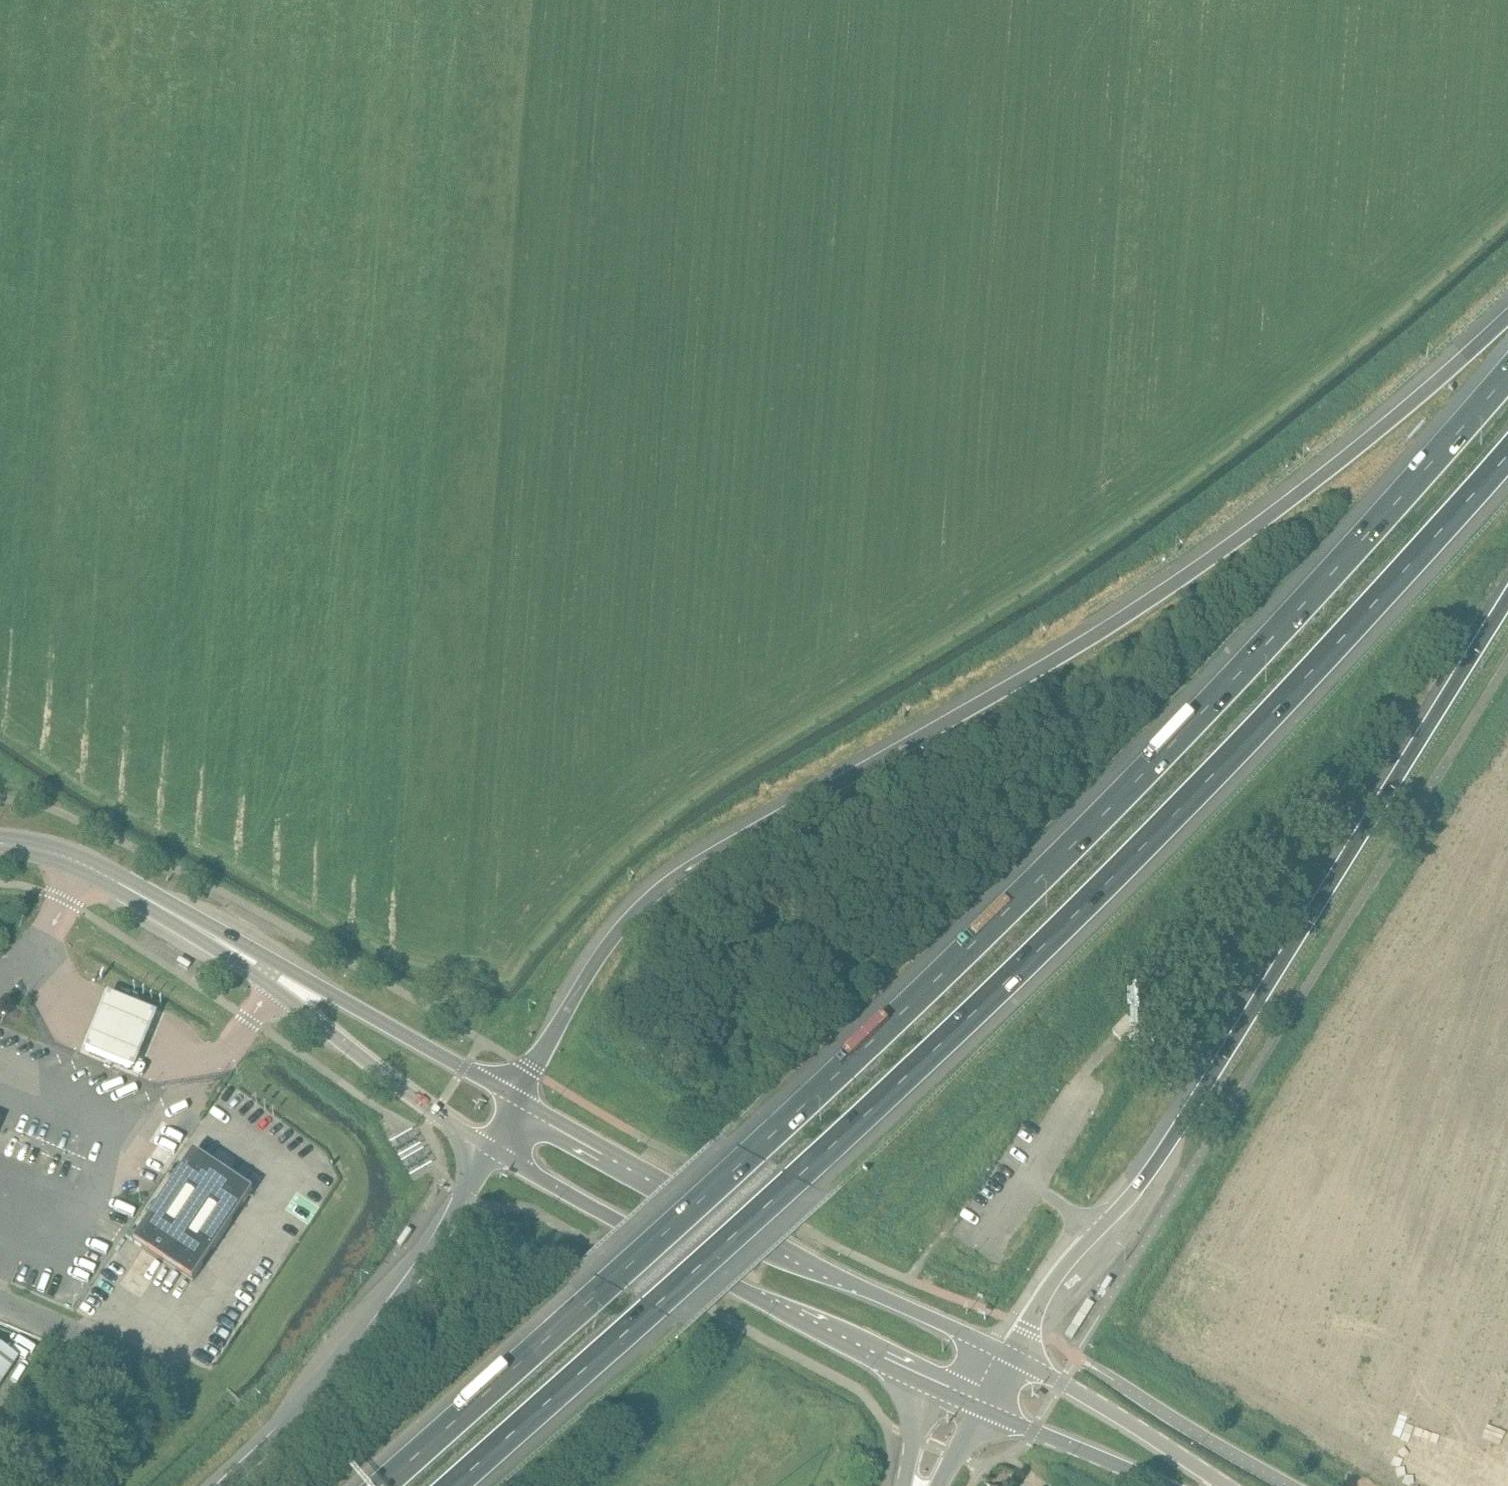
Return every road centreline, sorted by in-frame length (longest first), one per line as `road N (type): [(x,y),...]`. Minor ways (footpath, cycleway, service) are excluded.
road 1 (motorway): [(1507,372),(1302,603),(974,941),(379,1485)]
road 2 (motorway): [(1507,317),(1231,545),(1021,681),(682,872),(612,939),(518,1099)]
road 3 (motorway): [(451,1485),(791,1182),(1188,798)]
road 4 (motorway): [(1011,1358),(1071,1257),(1149,1177),(1507,605)]
road 5 (primary): [(1011,1358),(839,1277),(518,1099)]
road 6 (primary): [(491,1149),(964,1402)]
road 7 (motorway): [(1188,798),(1507,452)]
road 8 (motorway): [(491,1149),(392,1311),(303,1415),(228,1485)]
road 9 (tertiary): [(151,900),(491,1149)]
road 10 (tertiary): [(518,1099),(151,900)]
road 11 (motorway): [(1188,798),(1391,657),(1507,603)]
road 12 (primary): [(1224,1485),(1011,1358)]
road 13 (primary): [(964,1402),(1156,1485)]
road 14 (residential): [(177,1379),(0,1303)]
road 15 (tertiary): [(151,900),(51,850),(0,841)]

